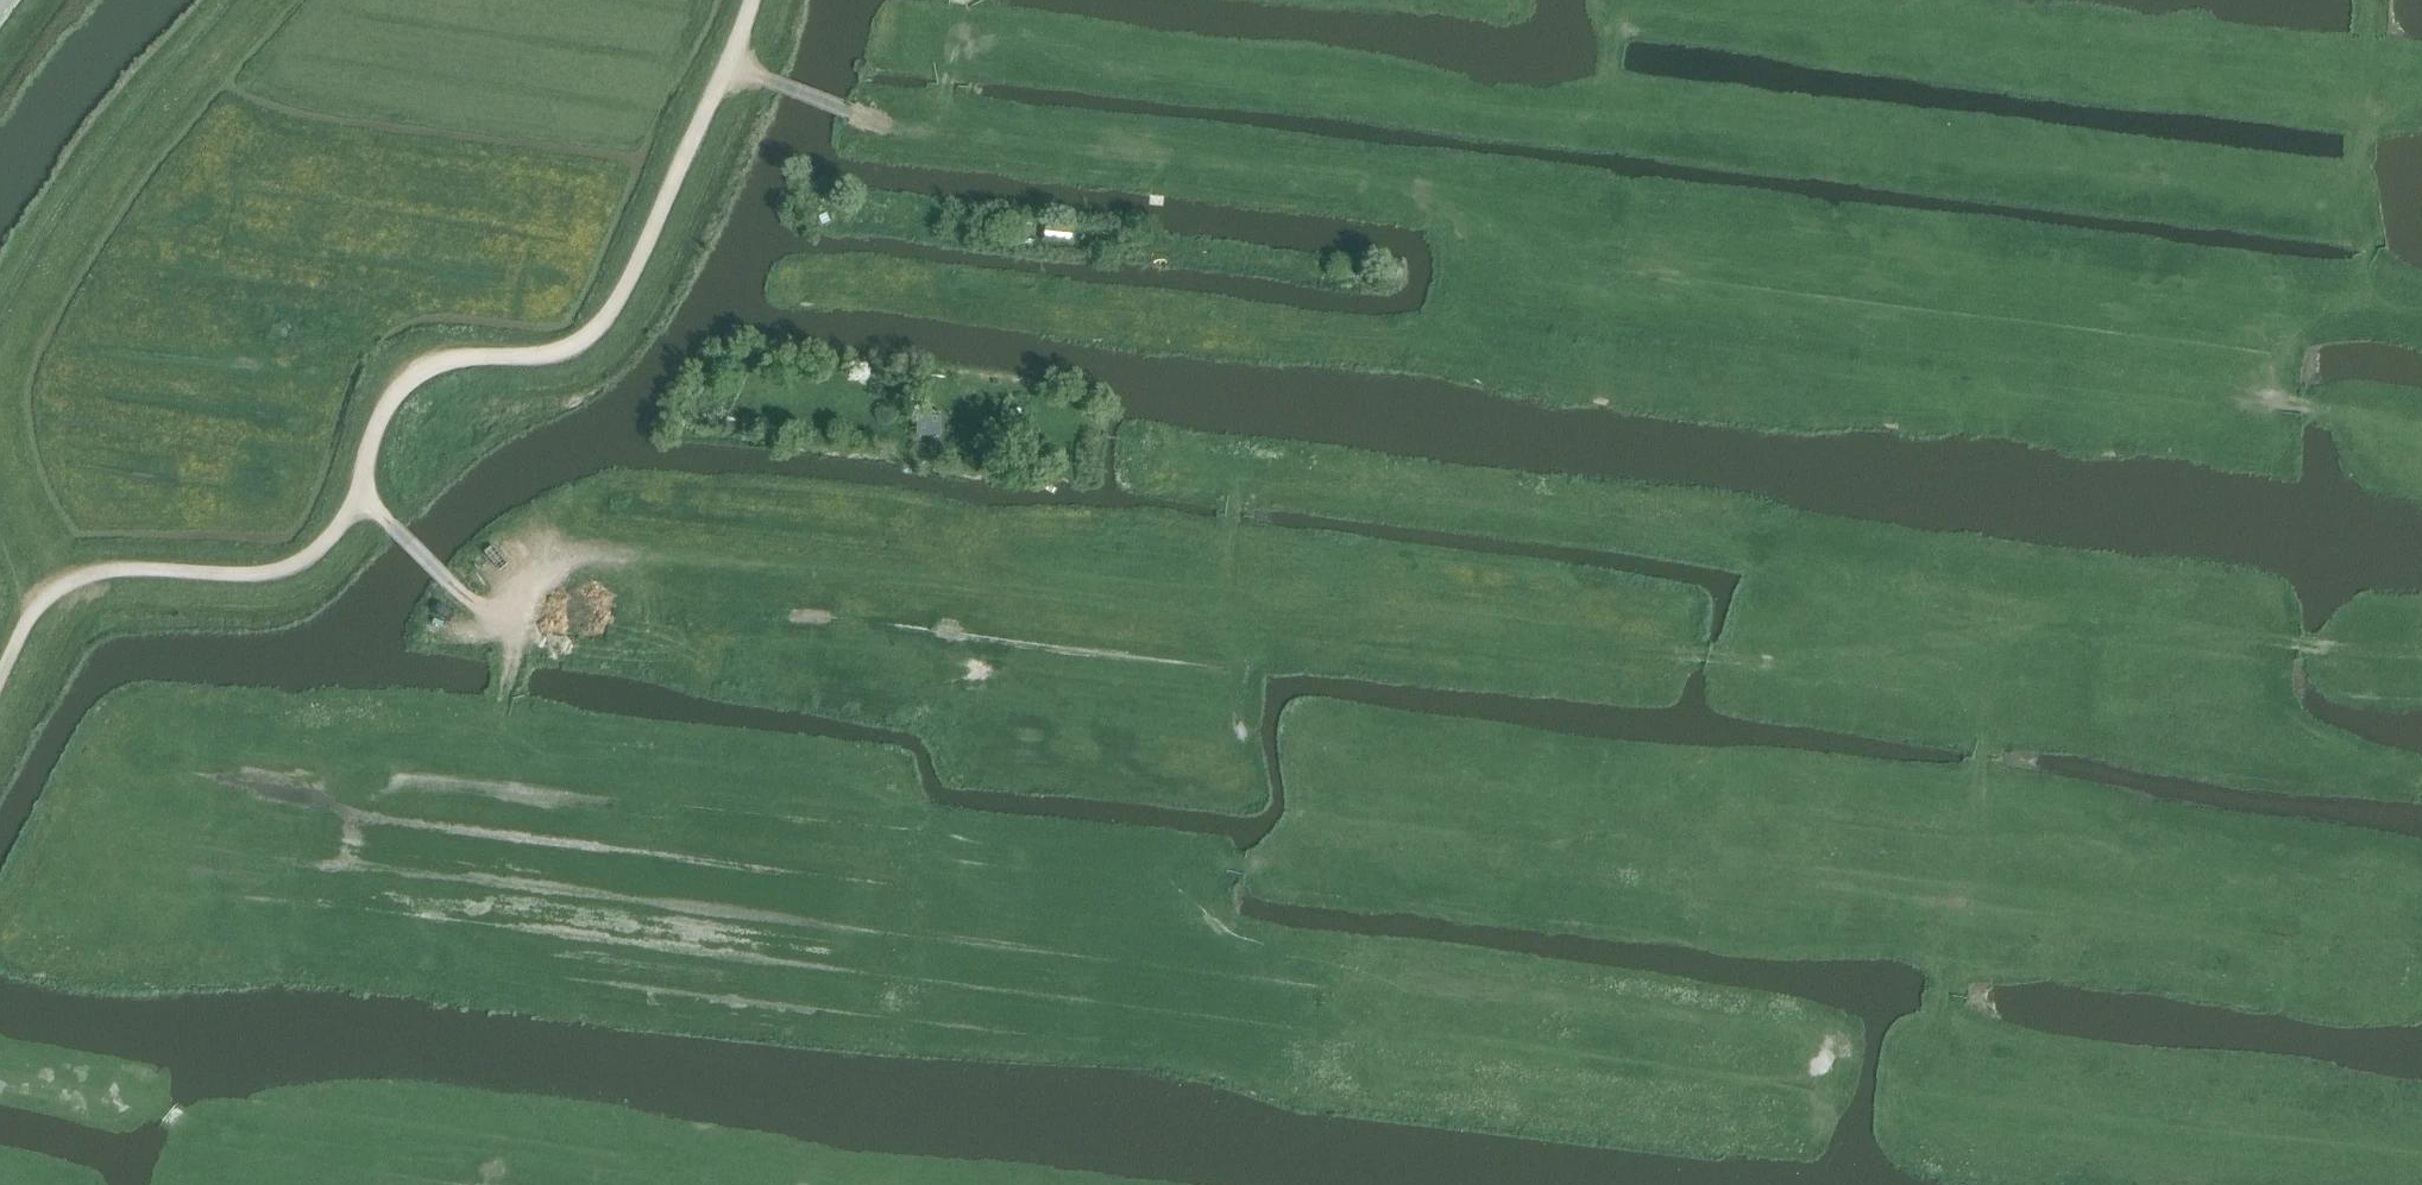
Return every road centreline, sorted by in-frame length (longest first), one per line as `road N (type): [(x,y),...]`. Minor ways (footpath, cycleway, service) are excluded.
road 1 (track): [(357,498),(488,609),(570,549),(1735,659),(1978,699),(1986,732),(1942,1029)]
road 2 (track): [(750,0),(740,41),(625,288),(578,345),(447,361),(418,375),(381,417),(344,522),(313,553),(261,575),(121,570),(69,581),(36,605),(0,677)]

